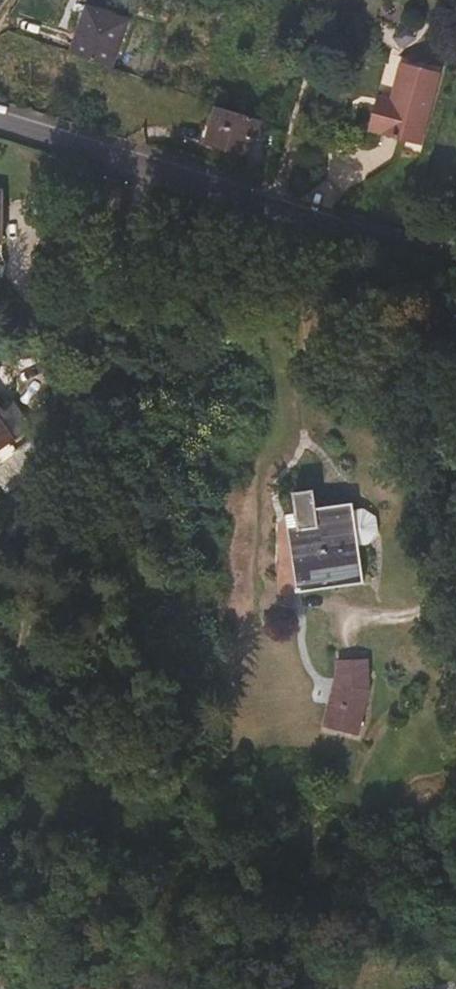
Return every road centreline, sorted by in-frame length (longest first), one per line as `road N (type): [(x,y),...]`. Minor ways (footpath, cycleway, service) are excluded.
road 1 (residential): [(0,121),(455,261)]

